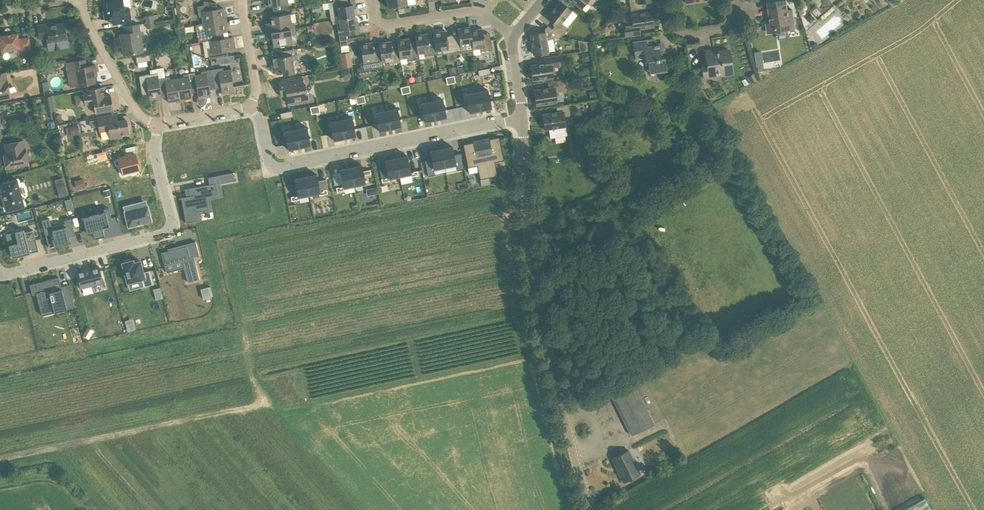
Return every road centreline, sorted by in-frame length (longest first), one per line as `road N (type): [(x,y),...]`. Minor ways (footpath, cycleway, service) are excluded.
road 1 (unclassified): [(592,509),(532,281),(527,180)]
road 2 (residential): [(523,128),(500,121),(269,169),(252,107)]
road 3 (residential): [(157,123),(171,222),(163,233),(0,271)]
road 4 (residential): [(157,123),(140,116),(82,0)]
road 5 (residential): [(485,15),(383,23),(372,0)]

